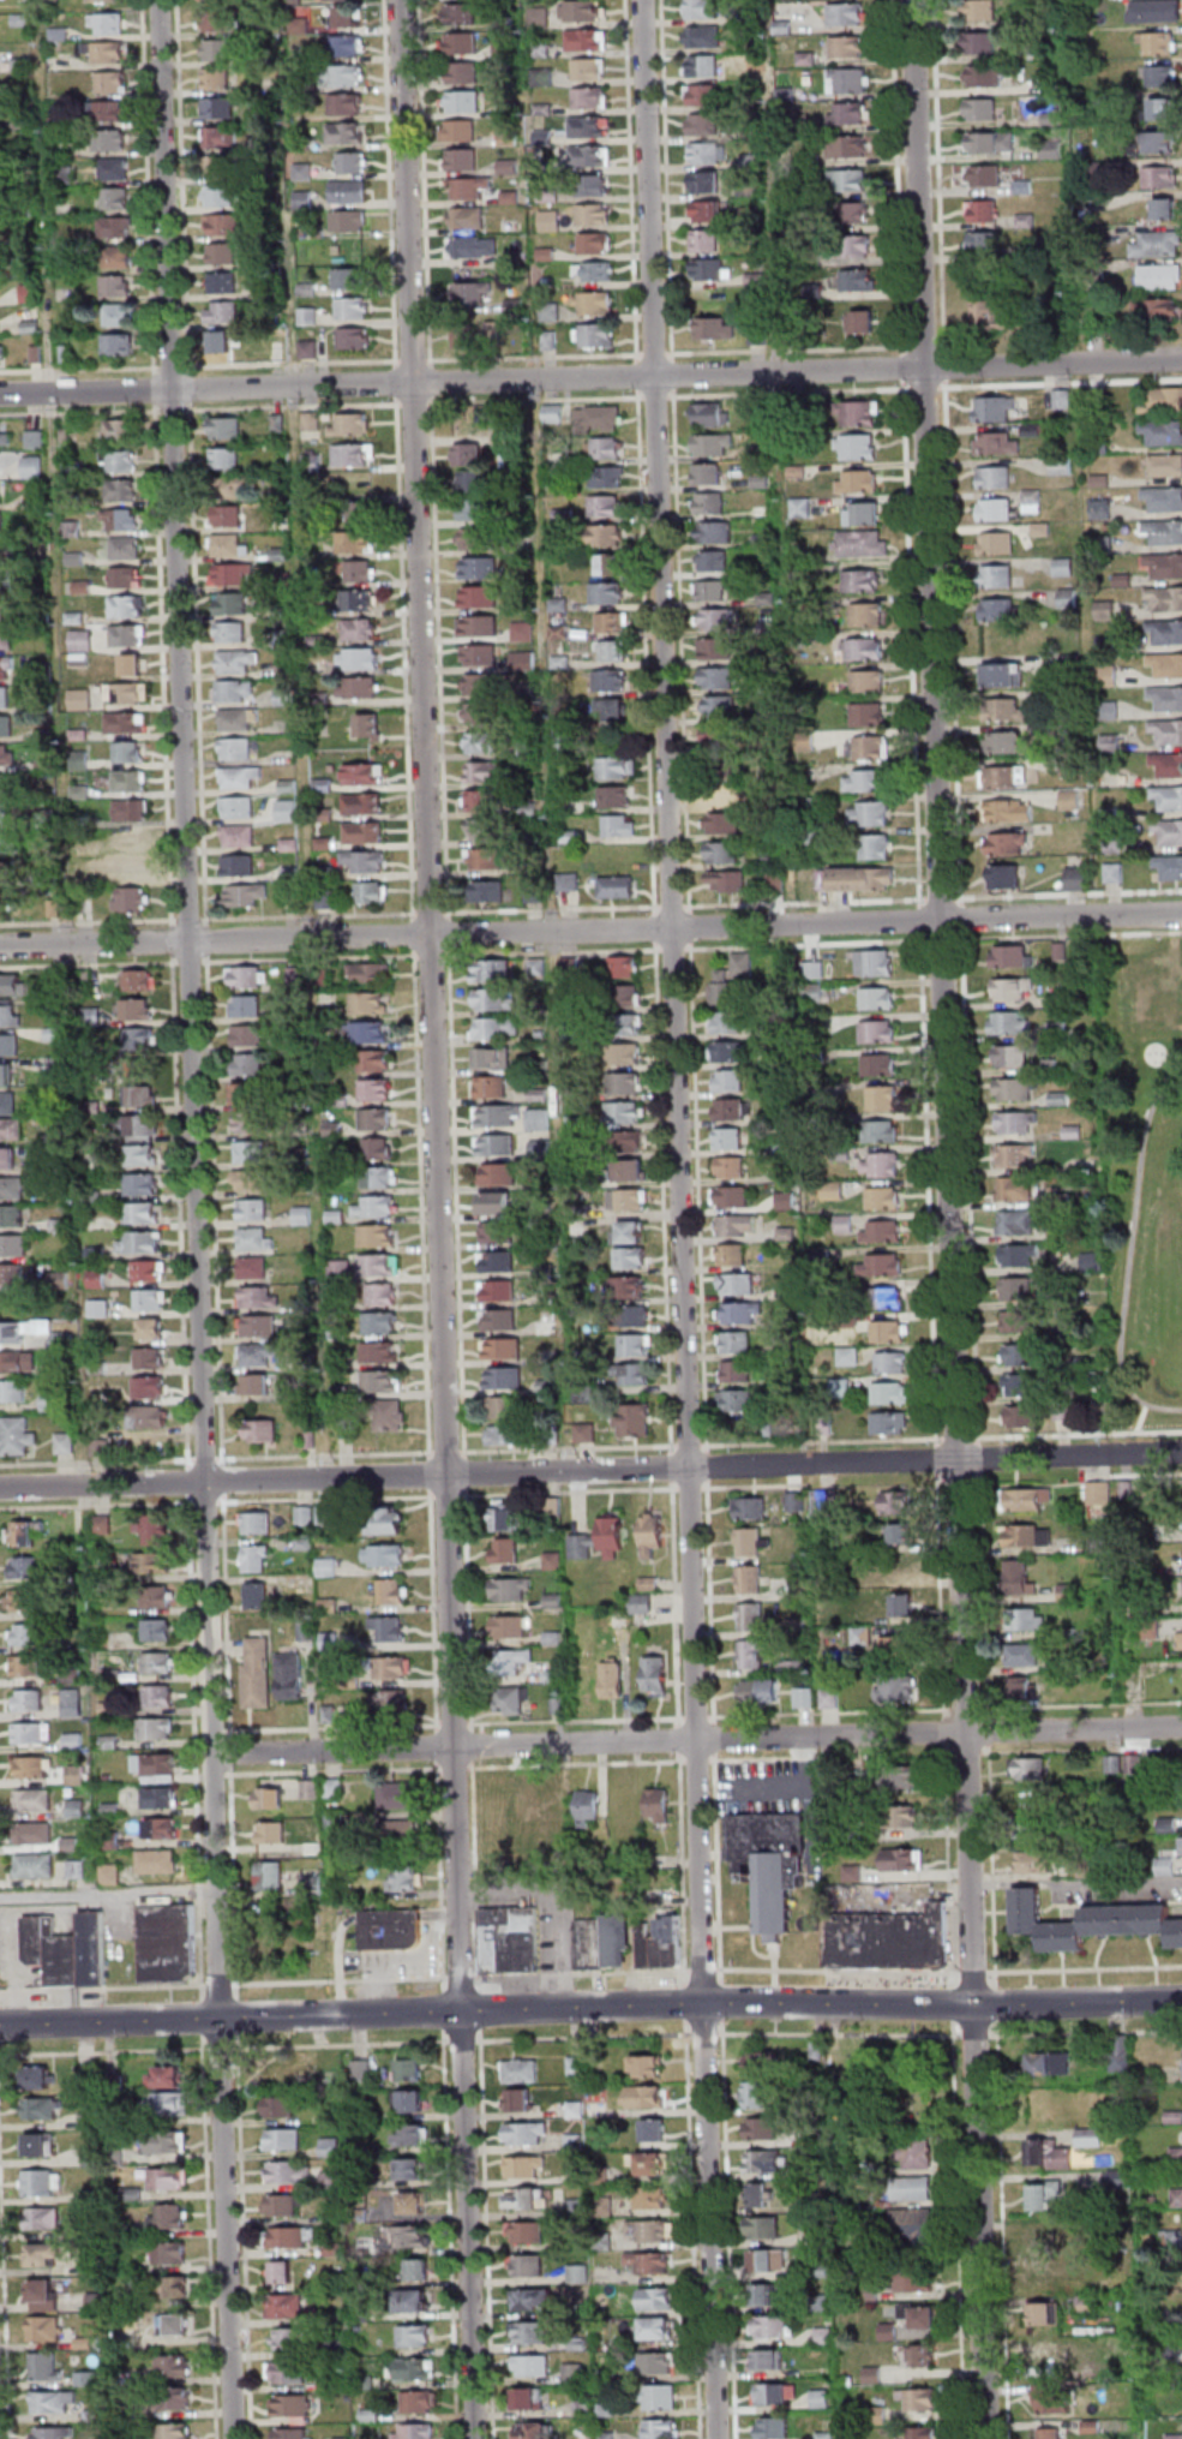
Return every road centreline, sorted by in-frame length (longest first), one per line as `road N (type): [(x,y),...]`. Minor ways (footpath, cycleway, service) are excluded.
road 1 (residential): [(991,2438),(915,0)]
road 2 (residential): [(237,2438),(162,0)]
road 3 (residential): [(480,2438),(406,0)]
road 4 (tertiary): [(708,2003),(0,2025)]
road 5 (residential): [(691,1469),(0,1487)]
road 6 (residential): [(676,929),(0,948)]
road 7 (residential): [(0,394),(660,376)]
road 8 (residential): [(676,929),(660,376)]
road 9 (residential): [(691,1469),(676,929)]
road 10 (residential): [(660,376),(1181,359)]
road 11 (residential): [(1181,913),(676,929)]
road 12 (residential): [(1181,1454),(691,1469)]
road 13 (residential): [(701,1740),(216,1752)]
road 14 (residential): [(1181,1726),(701,1740)]
road 15 (tertiary): [(1181,2000),(708,2003)]
road 16 (residential): [(721,2438),(708,2003)]
road 17 (residential): [(660,376),(647,0)]
road 18 (residential): [(701,1740),(691,1469)]
road 19 (residential): [(708,2003),(701,1740)]

